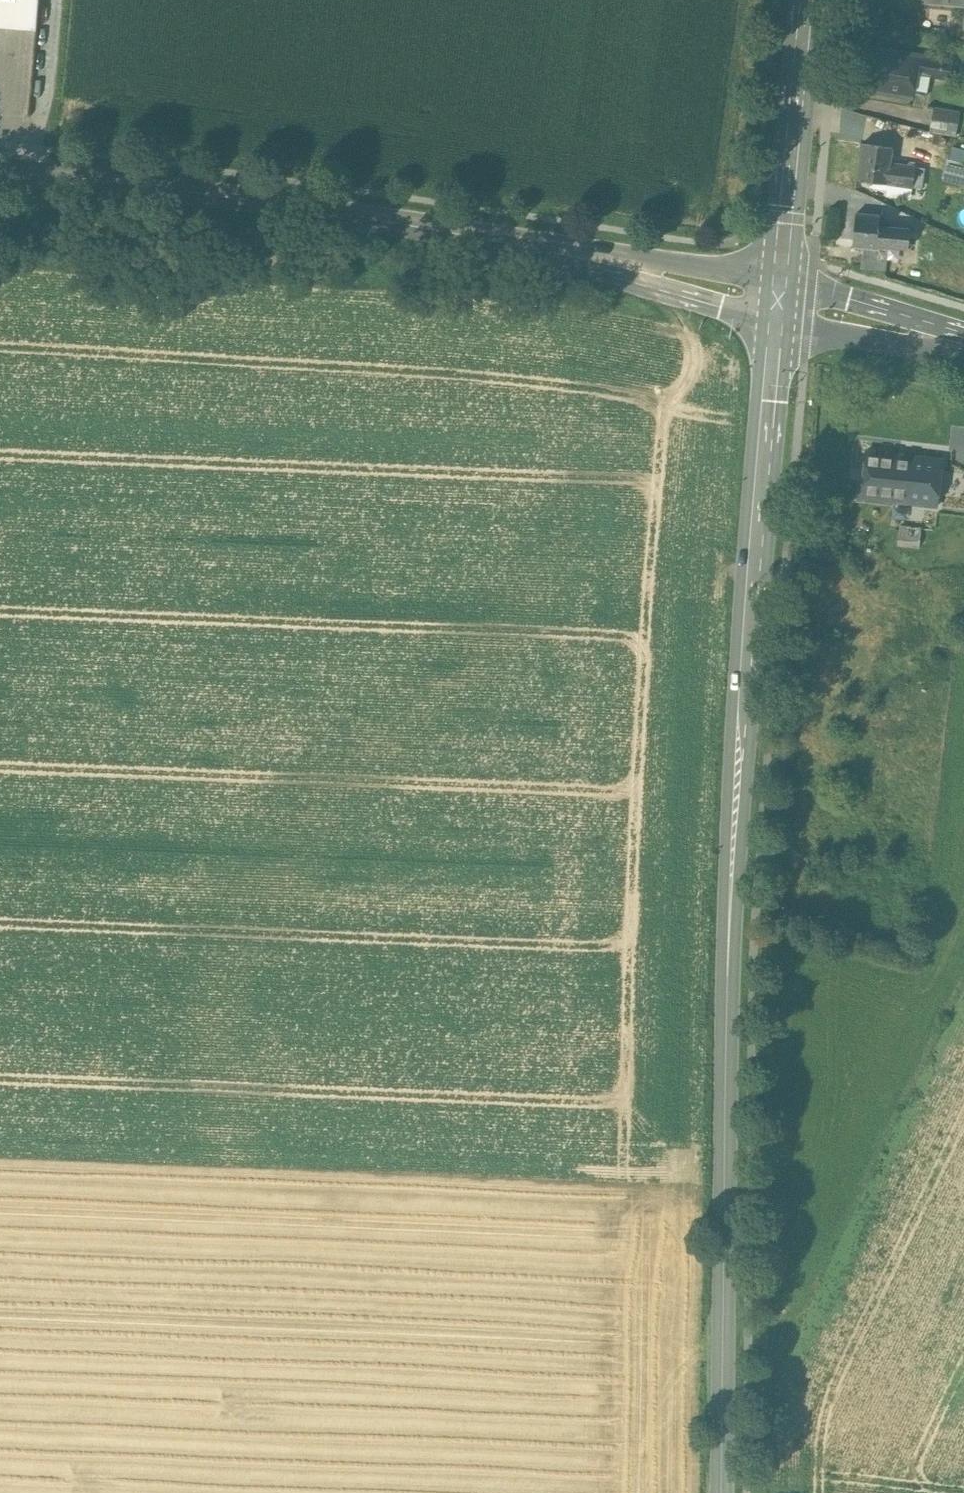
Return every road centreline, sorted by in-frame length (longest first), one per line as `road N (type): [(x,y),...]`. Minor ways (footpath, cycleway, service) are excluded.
road 1 (secondary): [(720,1492),(744,742),(782,302)]
road 2 (tertiary): [(0,179),(558,251),(782,302)]
road 3 (secondary): [(782,302),(811,0)]
road 4 (tertiary): [(782,302),(963,342)]

